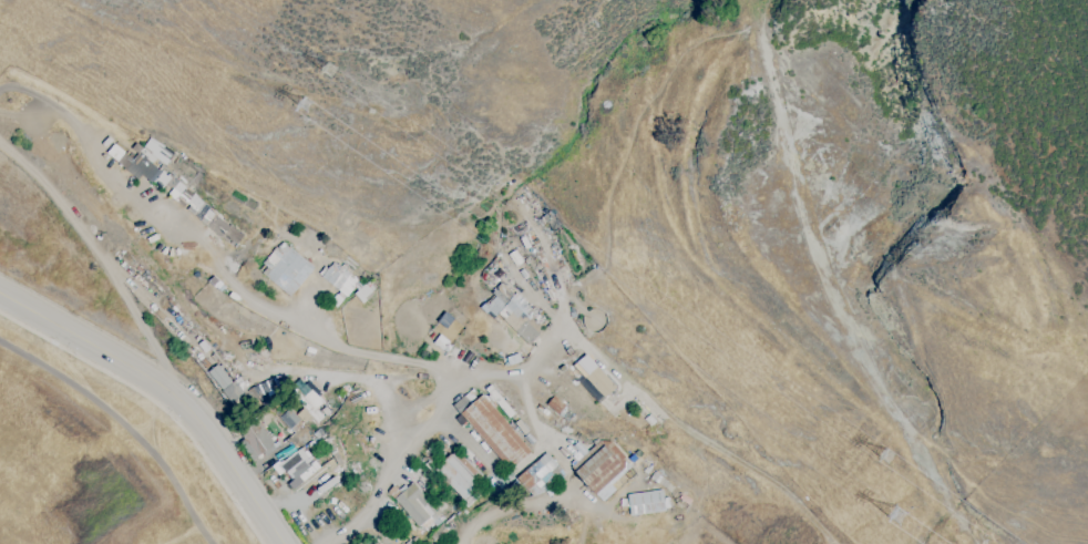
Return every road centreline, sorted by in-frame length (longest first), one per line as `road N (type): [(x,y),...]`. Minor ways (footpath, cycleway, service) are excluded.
road 1 (tertiary): [(0,295),(135,371),(201,422),(283,543)]

